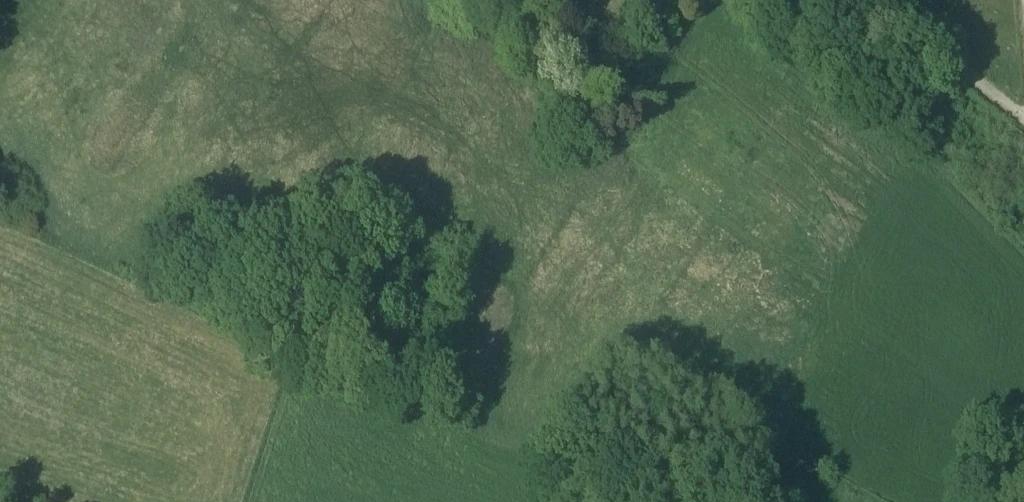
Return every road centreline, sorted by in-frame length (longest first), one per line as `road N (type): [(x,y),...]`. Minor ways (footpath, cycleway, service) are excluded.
road 1 (track): [(1023,118),(887,0)]

